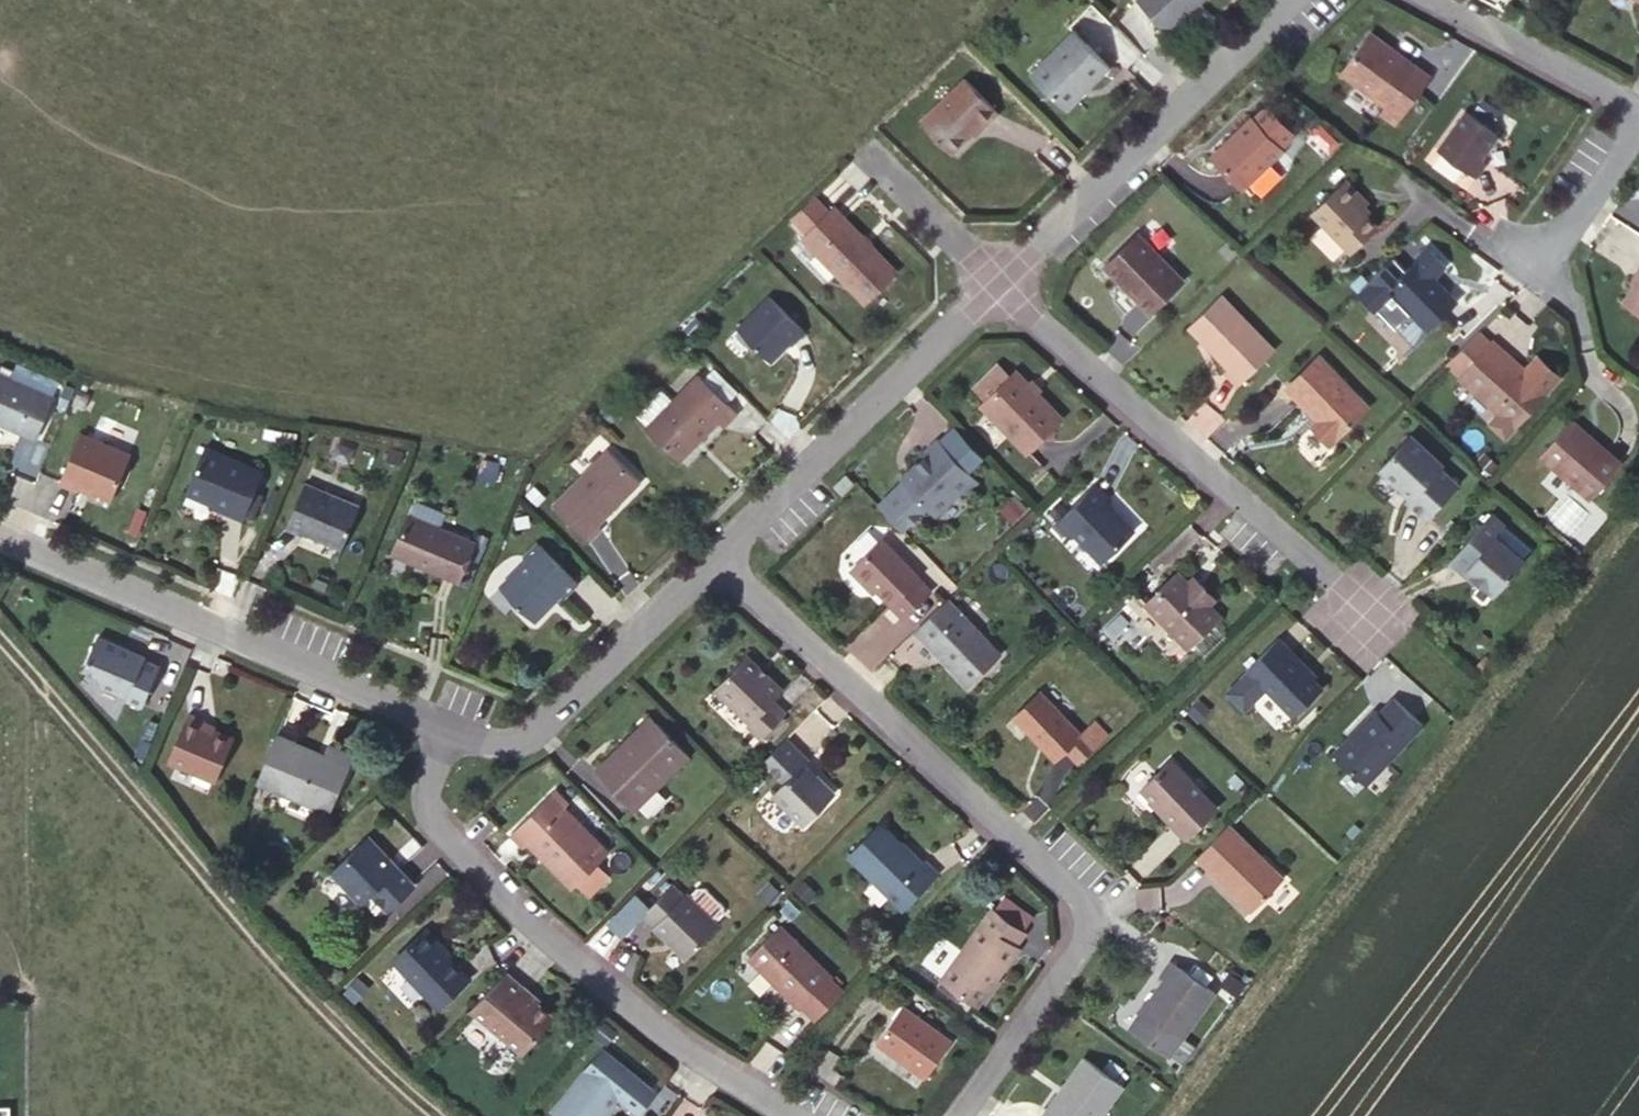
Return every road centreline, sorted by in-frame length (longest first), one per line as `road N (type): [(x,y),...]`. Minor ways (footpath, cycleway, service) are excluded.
road 1 (residential): [(708,558),(1081,901),(1079,940),(954,1115)]
road 2 (track): [(421,1115),(0,646)]
road 3 (residential): [(789,1115),(705,1067),(447,837),(424,807),(443,727)]
road 4 (residential): [(992,280),(1365,610)]
road 5 (residential): [(0,537),(443,727)]
road 6 (residential): [(992,280),(1278,0)]
road 7 (residential): [(708,558),(992,280)]
road 8 (residential): [(443,727),(482,741),(518,742),(544,730),(708,558)]
road 9 (residential): [(1444,0),(1638,102)]
road 10 (residential): [(1638,119),(1535,268)]
road 11 (residential): [(865,152),(992,280)]

